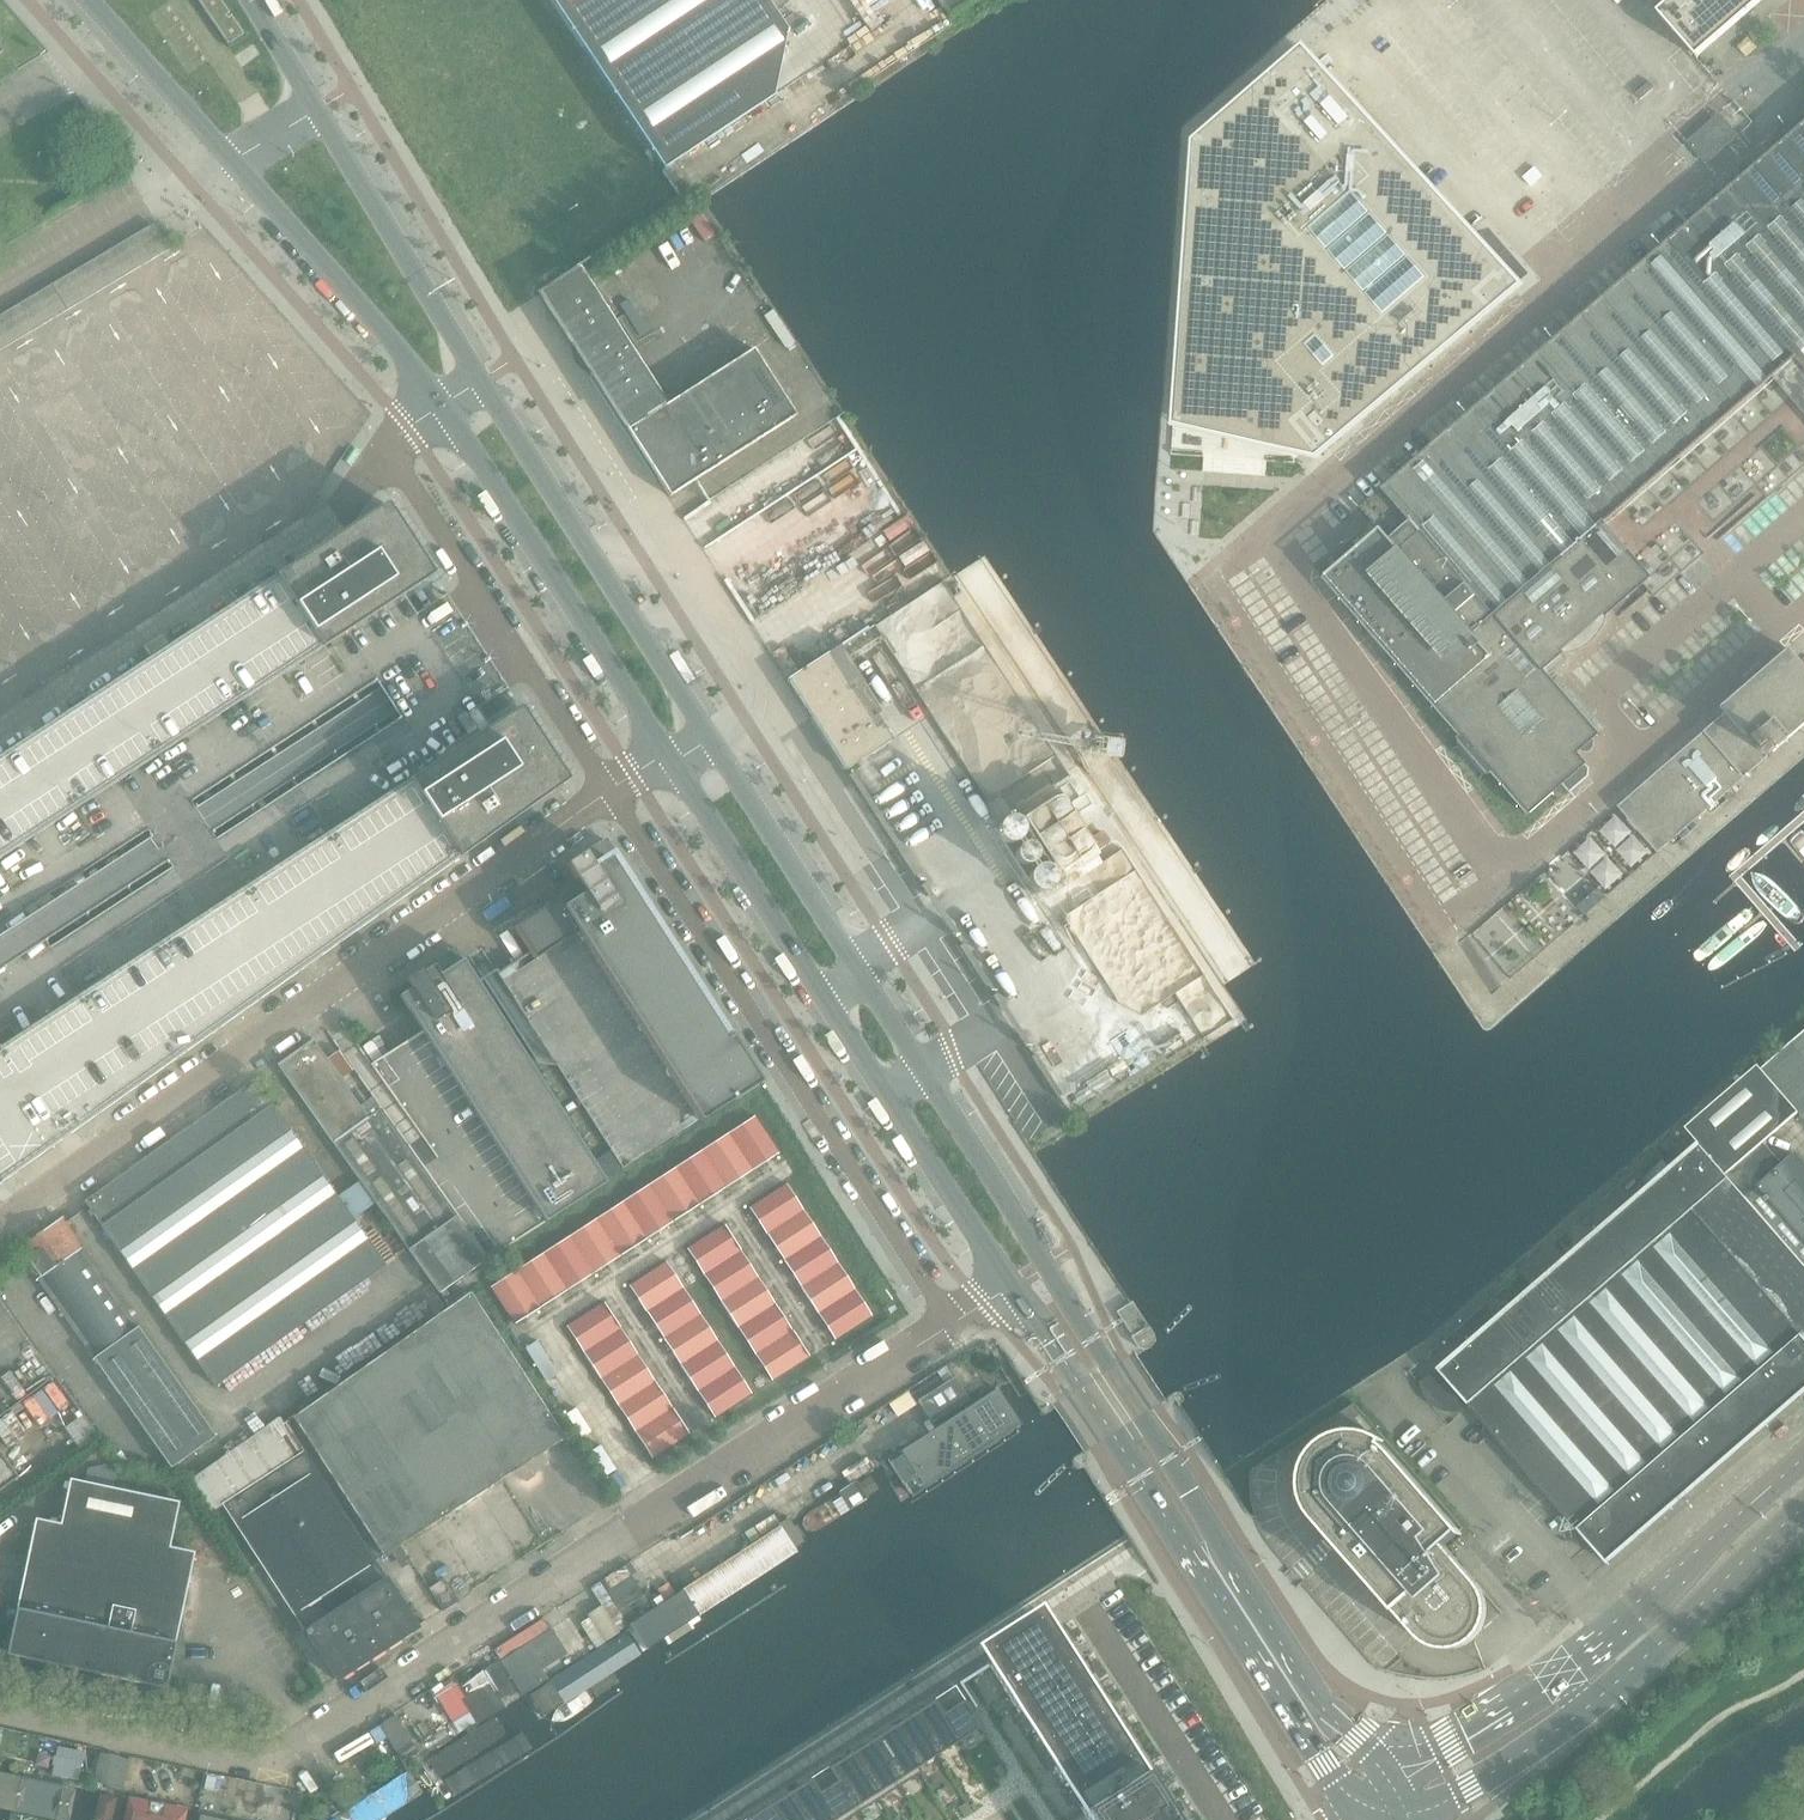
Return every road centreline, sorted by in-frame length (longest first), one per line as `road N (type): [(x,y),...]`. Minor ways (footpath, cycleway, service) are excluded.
road 1 (primary): [(93,0),(219,185),(428,457),(686,741),(925,964),(1803,1663)]
road 2 (primary): [(1803,1580),(818,798),(622,589),(407,333),(167,0)]
road 3 (unclassified): [(0,1710),(269,1766),(952,1324)]
road 4 (tertiary): [(1227,1584),(1212,1528),(704,731)]
road 5 (unclassified): [(0,1222),(608,791)]
road 6 (unclassified): [(608,791),(952,1324)]
road 7 (tertiary): [(668,754),(1012,1286)]
road 8 (tertiary): [(1406,1817),(1458,1794),(1590,1706),(1723,1583),(1803,1488)]
road 9 (tertiary): [(1803,1481),(1704,1551),(1567,1685),(1396,1794)]
road 10 (unclassified): [(0,731),(339,512),(387,448)]
road 11 (tertiary): [(443,405),(668,754)]
road 12 (tertiary): [(704,731),(481,381)]
road 13 (unclassified): [(387,448),(608,791)]
road 14 (tertiary): [(1012,1286),(1184,1546),(1227,1584)]
road 15 (tertiary): [(232,161),(443,405)]
road 16 (tertiary): [(481,381),(317,110)]
road 17 (residential): [(1220,1819),(1088,1609)]
road 18 (tertiary): [(89,0),(232,161)]
road 19 (tertiary): [(1396,1794),(1367,1751),(1292,1687)]
road 20 (tertiary): [(1292,1687),(1352,1819)]
road 21 (tertiary): [(317,110),(250,0)]
road 22 (tertiary): [(1292,1687),(1227,1584)]

